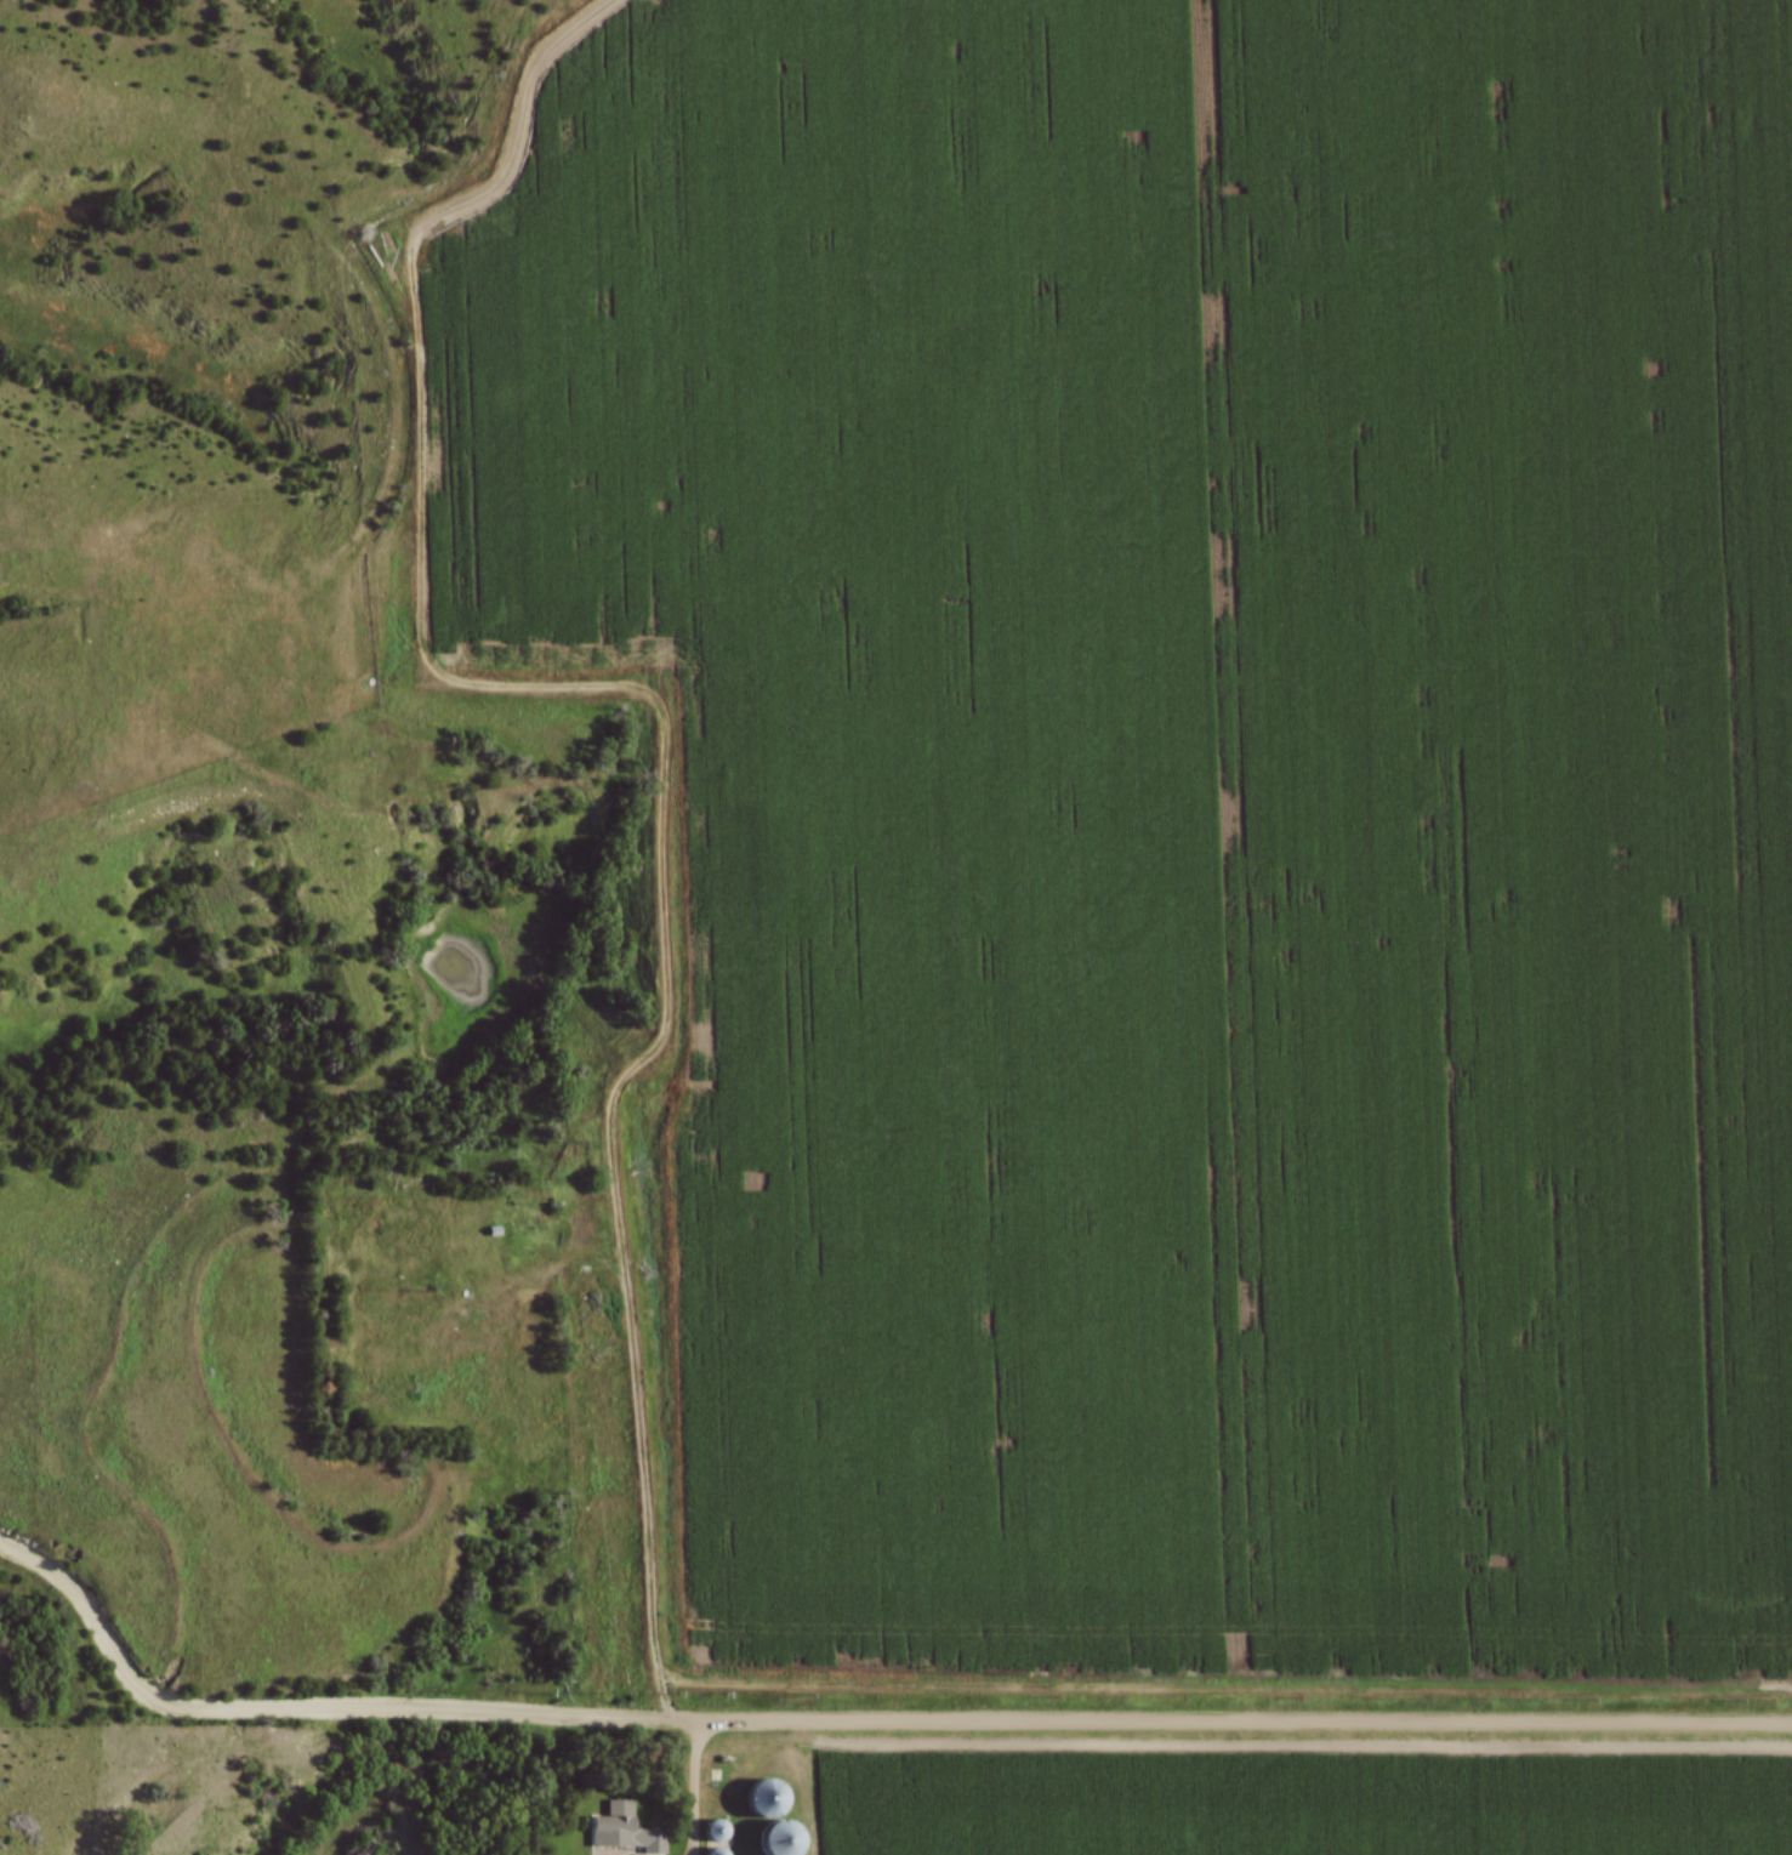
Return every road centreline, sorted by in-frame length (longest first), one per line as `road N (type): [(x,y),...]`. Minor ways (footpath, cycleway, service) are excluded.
road 1 (residential): [(1791,1724),(670,1724),(207,1712),(161,1705),(136,1684),(75,1593),(0,1548)]

